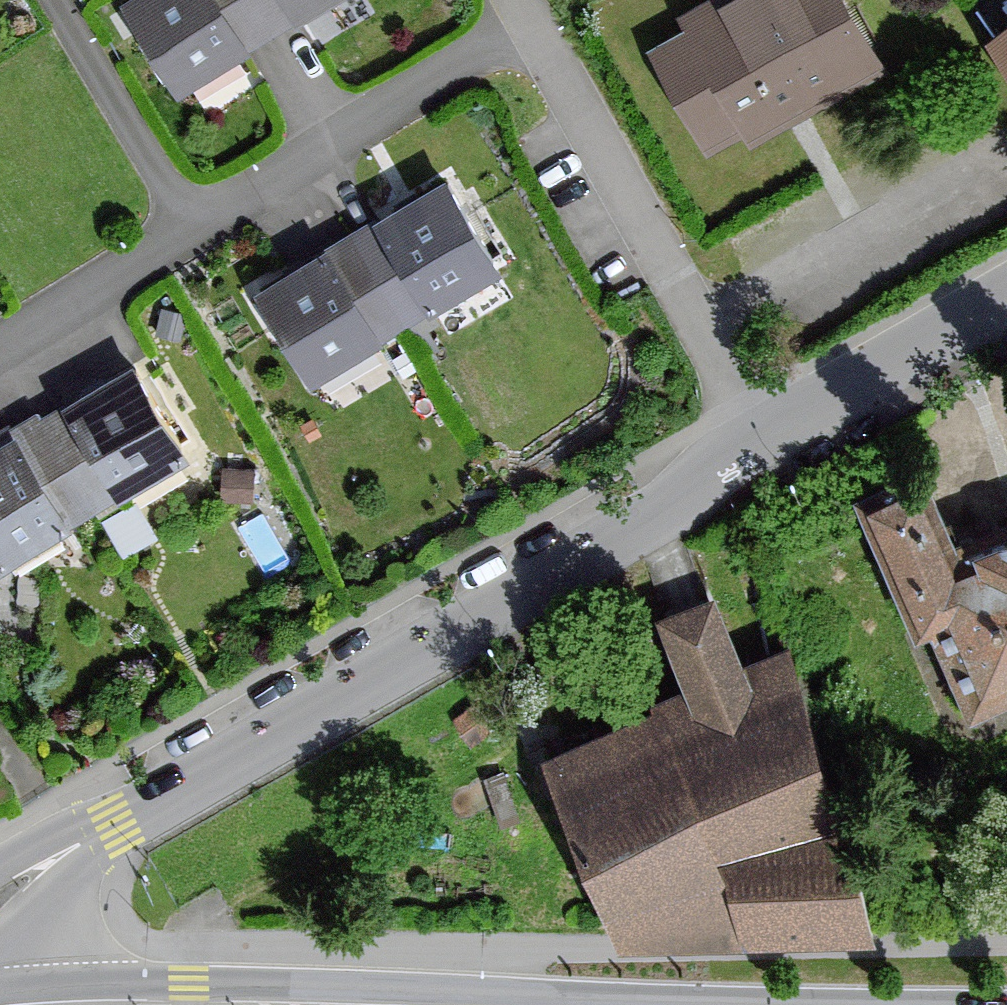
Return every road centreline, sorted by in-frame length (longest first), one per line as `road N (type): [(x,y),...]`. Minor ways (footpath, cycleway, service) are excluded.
road 1 (residential): [(0,895),(762,443)]
road 2 (residential): [(762,443),(527,19)]
road 3 (residential): [(527,19),(186,231)]
road 4 (residential): [(762,443),(1006,301)]
road 5 (residential): [(186,231),(45,0)]
road 6 (residential): [(186,231),(0,346)]

